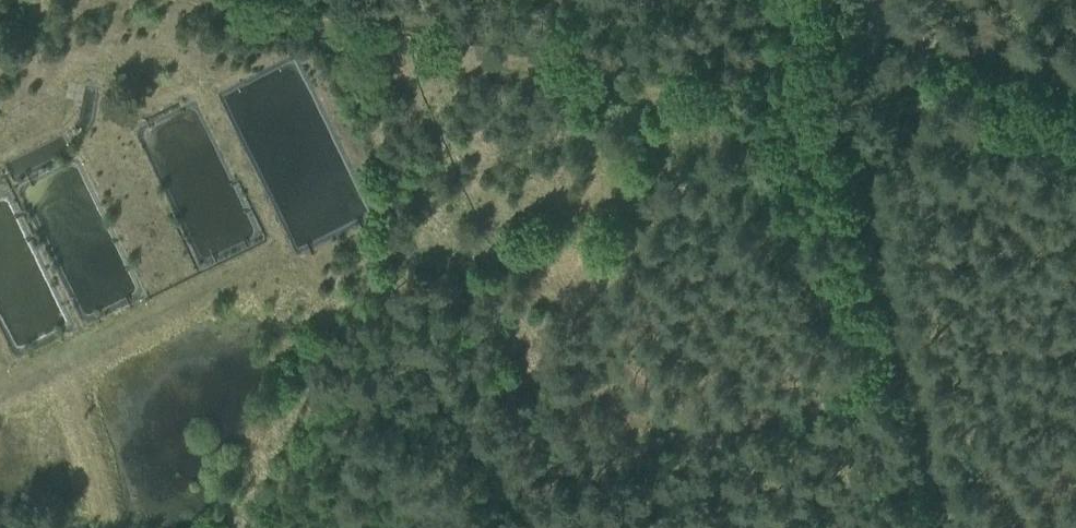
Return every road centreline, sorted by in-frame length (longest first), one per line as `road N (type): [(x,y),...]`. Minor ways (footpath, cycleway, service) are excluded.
road 1 (track): [(0,382),(272,250)]
road 2 (unclassified): [(869,30),(1075,70)]

